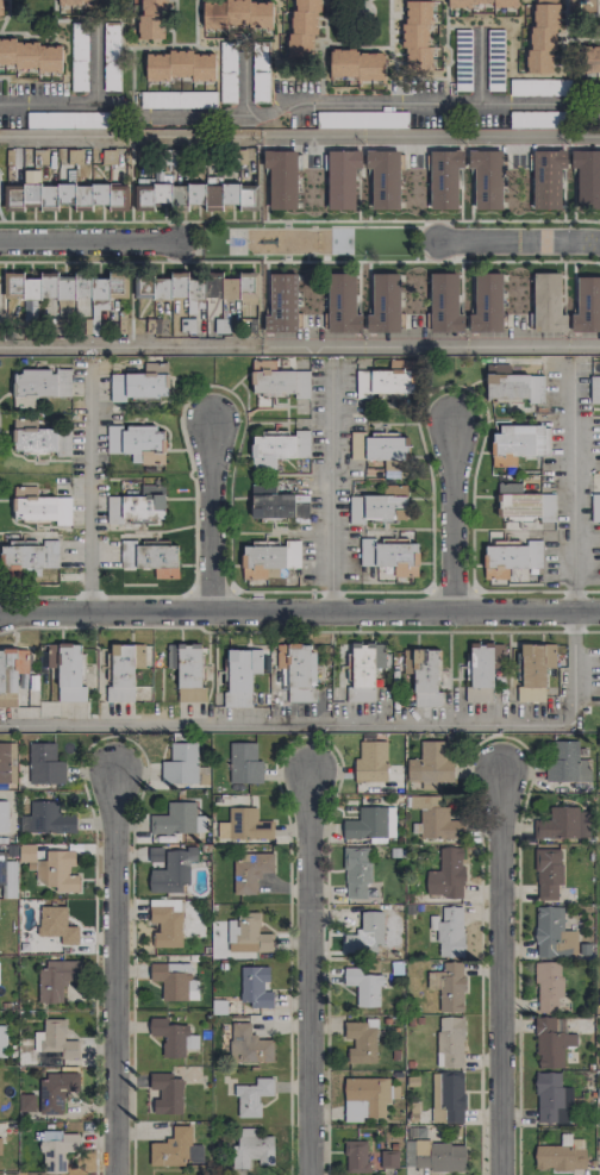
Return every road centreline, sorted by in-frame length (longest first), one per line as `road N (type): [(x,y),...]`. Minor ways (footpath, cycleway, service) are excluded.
road 1 (residential): [(599,106),(300,100),(265,114),(144,114),(127,101),(0,103)]
road 2 (residential): [(0,613),(599,606)]
road 3 (residential): [(308,1174),(314,768)]
road 4 (residential): [(114,1174),(112,774)]
road 5 (residential): [(494,1174),(499,775)]
road 6 (residential): [(207,607),(211,411)]
road 7 (residential): [(450,607),(452,417)]
road 8 (residential): [(174,240),(0,240)]
road 9 (residential): [(599,246),(435,240)]

